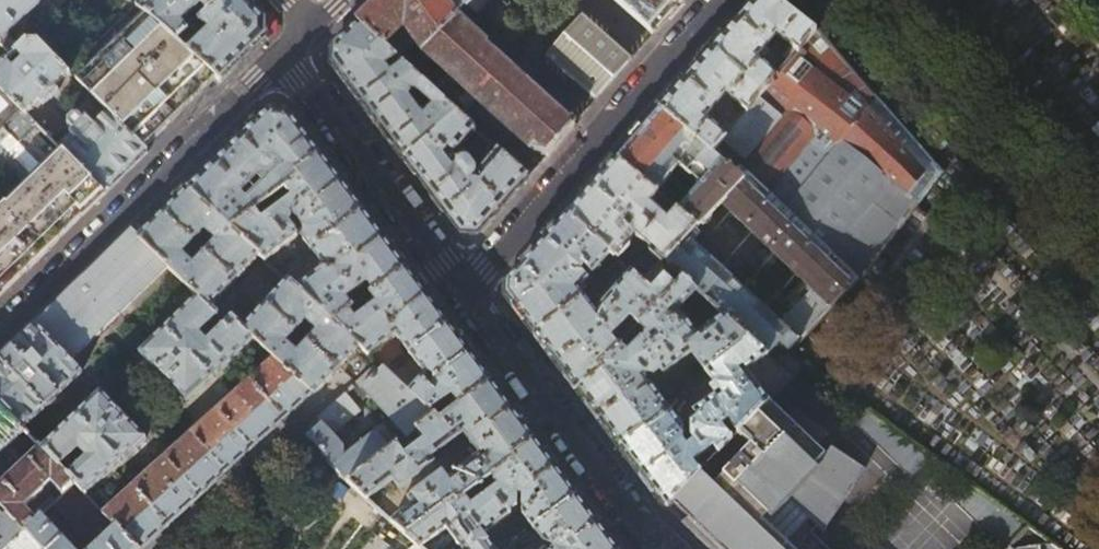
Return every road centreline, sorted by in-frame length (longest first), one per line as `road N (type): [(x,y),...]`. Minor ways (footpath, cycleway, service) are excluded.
road 1 (residential): [(285,54),(0,328)]
road 2 (residential): [(466,290),(715,0)]
road 3 (residential): [(666,548),(639,523),(466,290)]
road 4 (residential): [(466,290),(285,54)]

